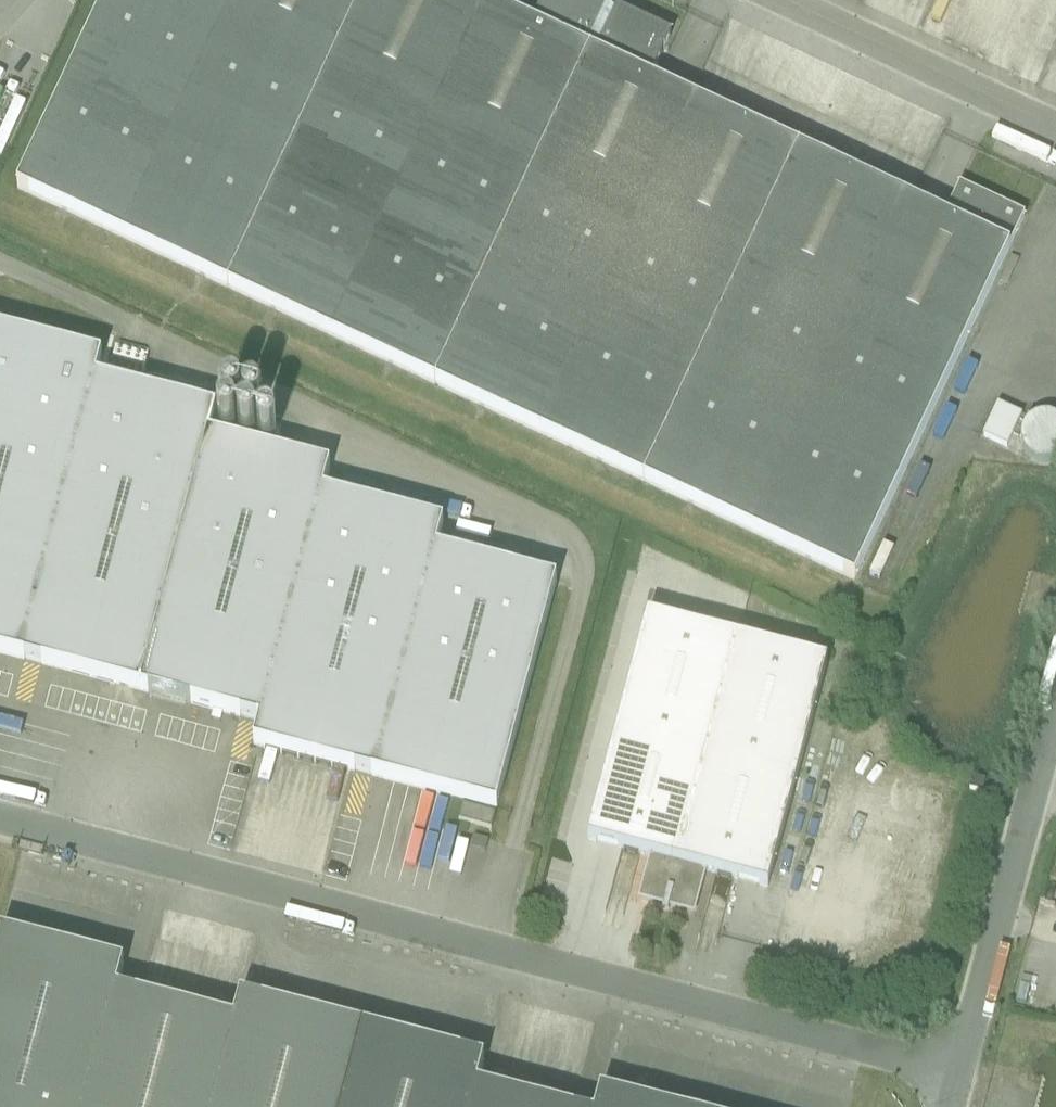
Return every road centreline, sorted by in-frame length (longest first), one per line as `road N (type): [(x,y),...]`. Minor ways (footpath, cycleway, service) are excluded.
road 1 (unclassified): [(957,1070),(0,823)]
road 2 (unclassified): [(1055,698),(957,1070)]
road 3 (unclassified): [(1055,127),(784,0)]

